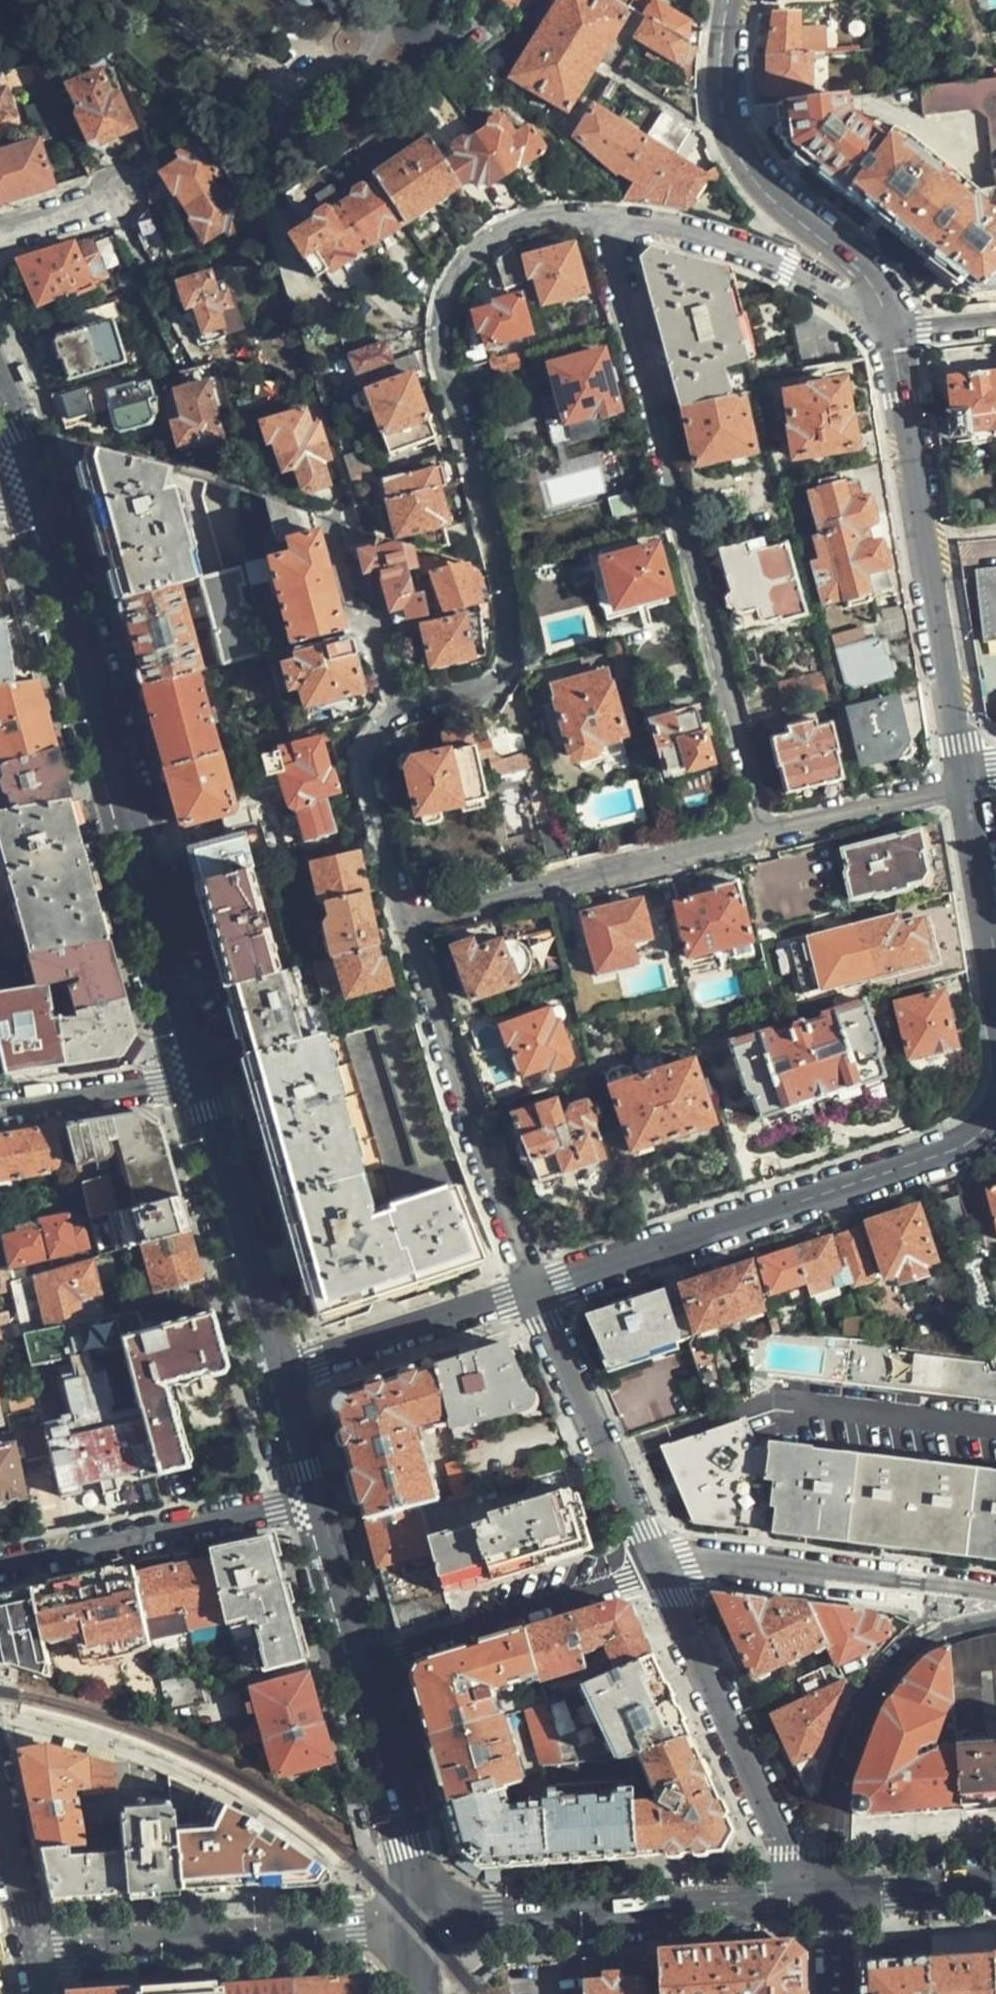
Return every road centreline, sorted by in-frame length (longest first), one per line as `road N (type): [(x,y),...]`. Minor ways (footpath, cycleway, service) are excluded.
road 1 (residential): [(606,219),(554,218),(497,232),(454,280),(441,347),(513,624),(515,661),(492,685),(391,710)]
road 2 (residential): [(606,219),(767,830)]
road 3 (primary): [(41,490),(198,1081)]
road 4 (residential): [(537,1290),(965,1149),(995,1126)]
road 5 (residential): [(964,786),(889,338)]
road 6 (residential): [(889,338),(883,300),(866,275),(808,234),(743,165),(725,117),(728,0)]
road 7 (residential): [(537,1290),(404,921)]
road 8 (primary): [(417,1922),(803,1897)]
road 9 (residential): [(417,1922),(36,1953)]
road 10 (residential): [(404,921),(767,830)]
road 11 (residential): [(803,1897),(659,1569)]
road 12 (residential): [(839,1895),(845,1776),(869,1708),(903,1659),(931,1638),(995,1617)]
road 13 (residential): [(659,1569),(790,1567),(995,1596)]
road 14 (residential): [(318,1498),(0,1565)]
road 15 (residential): [(889,338),(791,266),(667,226),(606,219)]
road 16 (residential): [(365,1663),(659,1569)]
road 17 (residential): [(659,1569),(537,1290)]
road 18 (primary): [(198,1081),(283,1371)]
road 19 (residential): [(283,1371),(537,1290)]
road 20 (primary): [(365,1663),(403,1807),(417,1922)]
road 21 (residential): [(391,710),(368,732),(361,761),(404,921)]
road 22 (residential): [(323,512),(391,710)]
road 23 (residential): [(767,830),(964,786)]
road 24 (residential): [(0,1109),(198,1081)]
road 25 (residential): [(995,982),(964,786)]
road 26 (primary): [(318,1498),(365,1663)]
road 27 (residential): [(0,1798),(36,1953)]
road 28 (primary): [(839,1895),(995,1884)]
road 29 (primary): [(283,1371),(318,1498)]
road 30 (residential): [(0,240),(123,199)]

